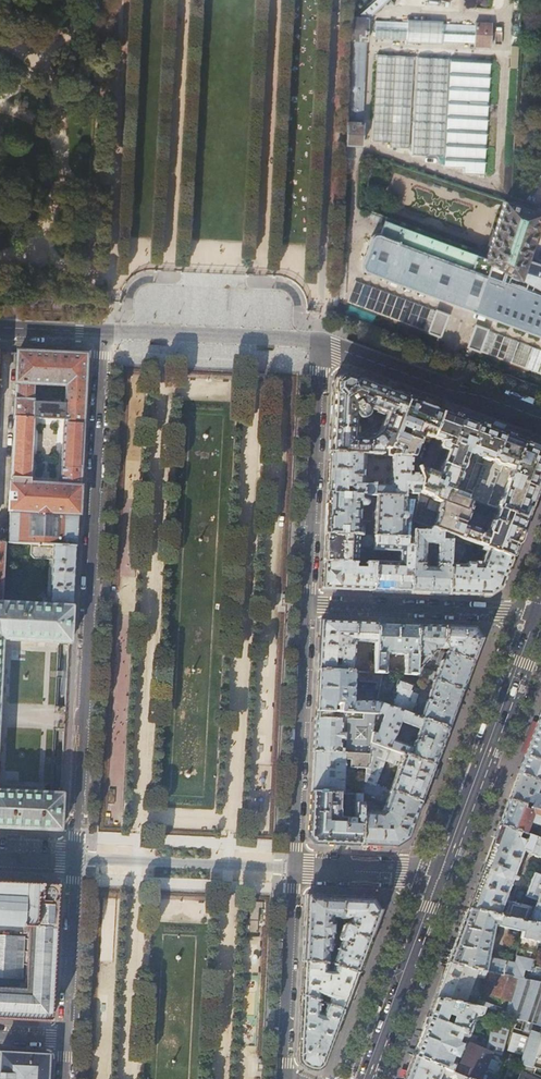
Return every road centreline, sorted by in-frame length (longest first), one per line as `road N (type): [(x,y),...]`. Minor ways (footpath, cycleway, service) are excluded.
road 1 (residential): [(105,332),(76,861)]
road 2 (primary): [(440,877),(540,616)]
road 3 (residential): [(292,869),(307,604)]
road 4 (residential): [(307,604),(319,341)]
road 5 (residential): [(319,341),(540,420)]
road 6 (residential): [(540,616),(307,604)]
road 7 (residential): [(76,861),(292,869)]
road 8 (residential): [(105,332),(319,341)]
road 9 (primary): [(368,1078),(440,877)]
road 10 (residential): [(282,1075),(292,869)]
road 11 (residential): [(76,861),(67,1038)]
road 12 (residential): [(292,869),(440,877)]

